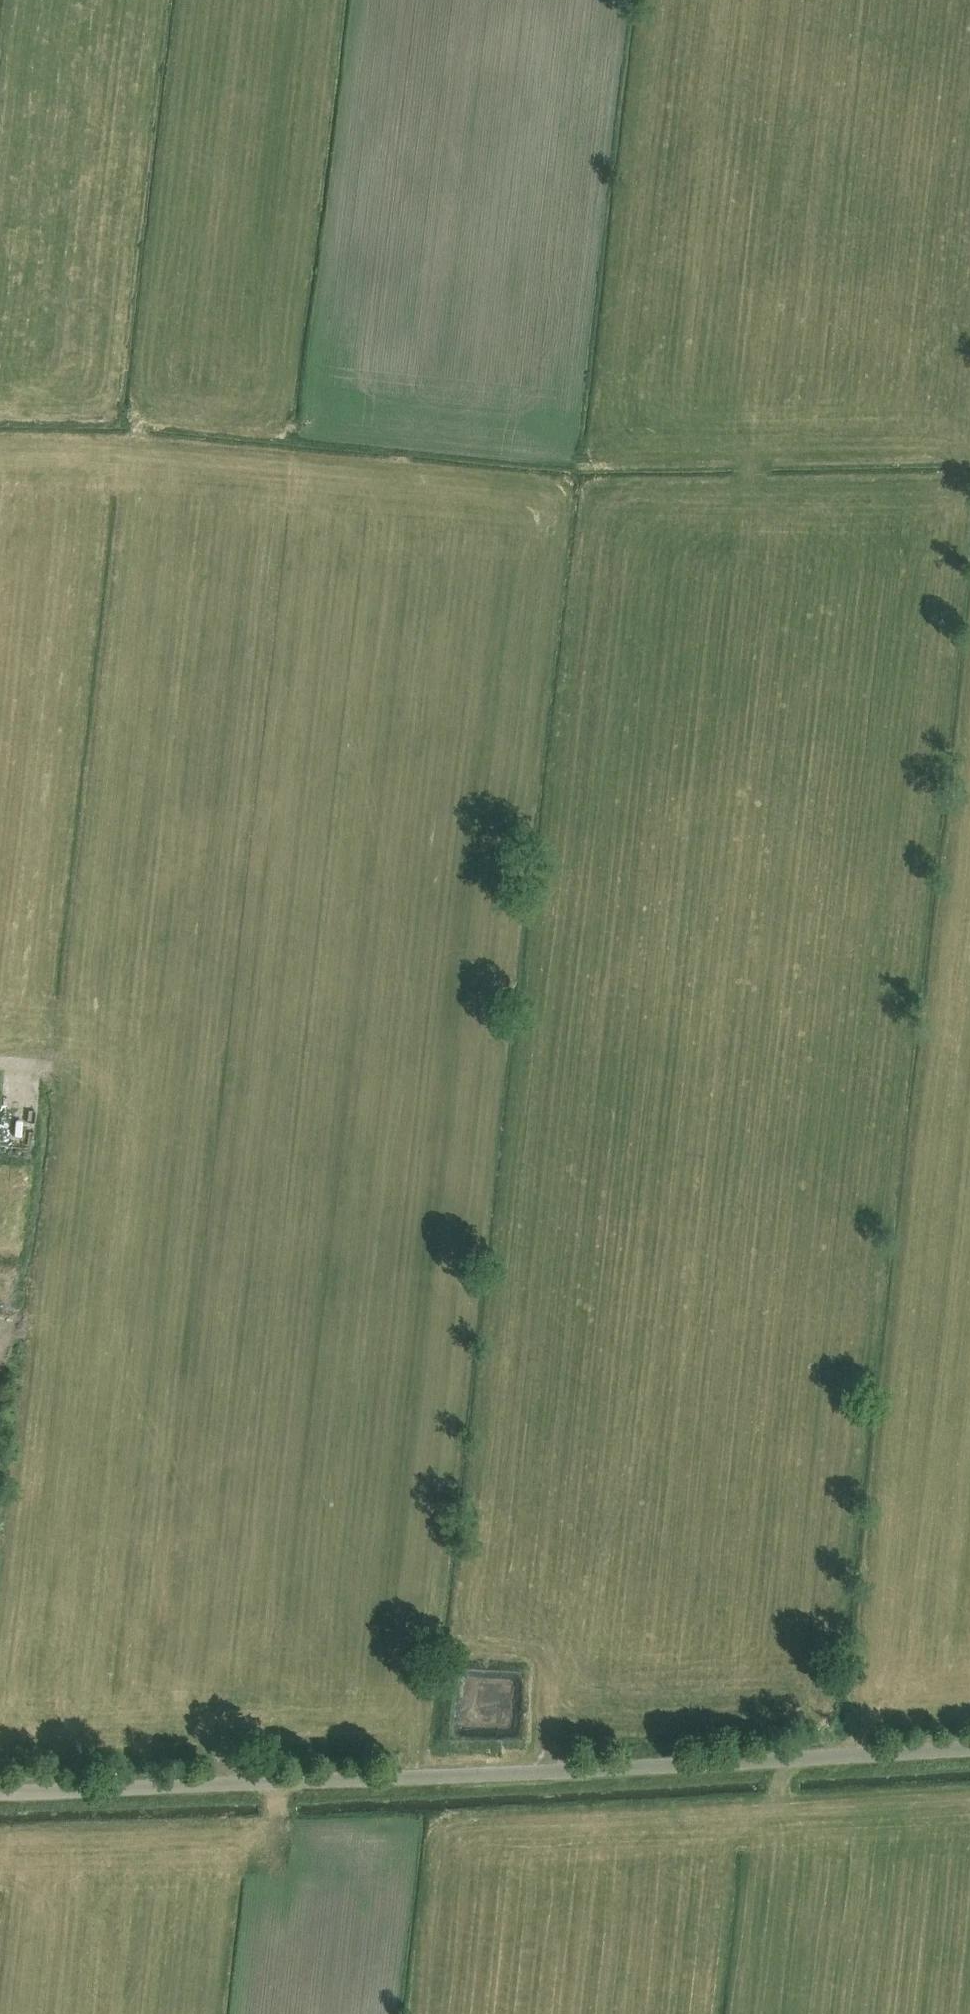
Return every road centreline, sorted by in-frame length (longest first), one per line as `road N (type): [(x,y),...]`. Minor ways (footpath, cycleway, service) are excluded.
road 1 (unclassified): [(0,1791),(969,1748)]

